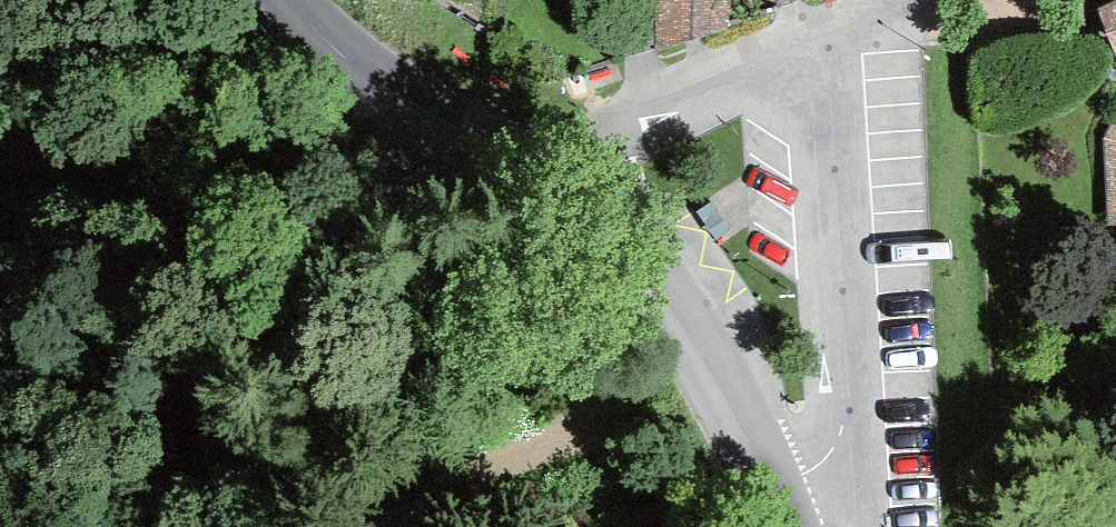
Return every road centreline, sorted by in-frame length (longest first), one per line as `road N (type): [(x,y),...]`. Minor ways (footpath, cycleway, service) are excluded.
road 1 (track): [(32,526),(204,356),(454,134)]
road 2 (residential): [(823,44),(844,419),(814,469),(770,487)]
road 3 (tertiary): [(539,175),(624,238),(647,268),(727,398),(770,487)]
road 4 (residential): [(823,44),(539,175)]
road 5 (tertiary): [(292,0),(347,58),(454,134),(539,175)]

